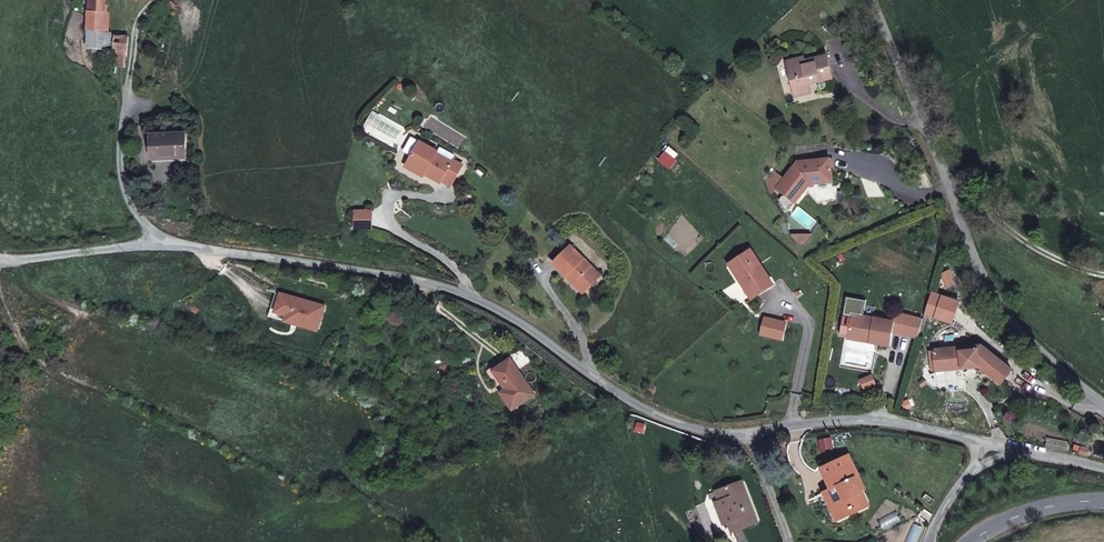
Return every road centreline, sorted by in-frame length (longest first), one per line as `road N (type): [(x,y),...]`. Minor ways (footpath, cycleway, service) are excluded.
road 1 (unclassified): [(162,246),(224,245),(458,285),(670,423),(749,436)]
road 2 (unclassified): [(874,0),(912,119),(1006,315),(1103,403)]
road 3 (unclassified): [(749,436),(883,420),(990,447)]
road 4 (residential): [(162,246),(127,199),(120,167),(136,44)]
road 5 (track): [(941,182),(1059,259),(1103,276)]
road 6 (track): [(0,257),(162,246)]
road 7 (tertiary): [(974,541),(1037,511),(1103,502)]

